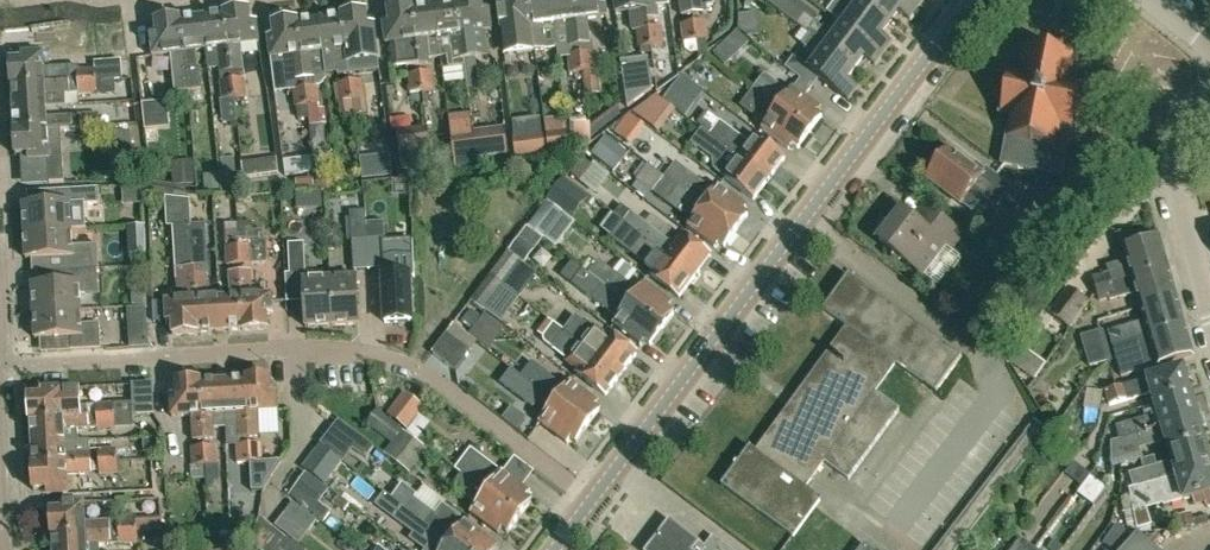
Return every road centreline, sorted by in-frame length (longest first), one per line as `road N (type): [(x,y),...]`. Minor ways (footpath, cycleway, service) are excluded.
road 1 (tertiary): [(556,549),(970,0)]
road 2 (residential): [(417,369),(346,351),(4,364)]
road 3 (residential): [(1209,315),(1172,166),(1176,144),(1209,95)]

